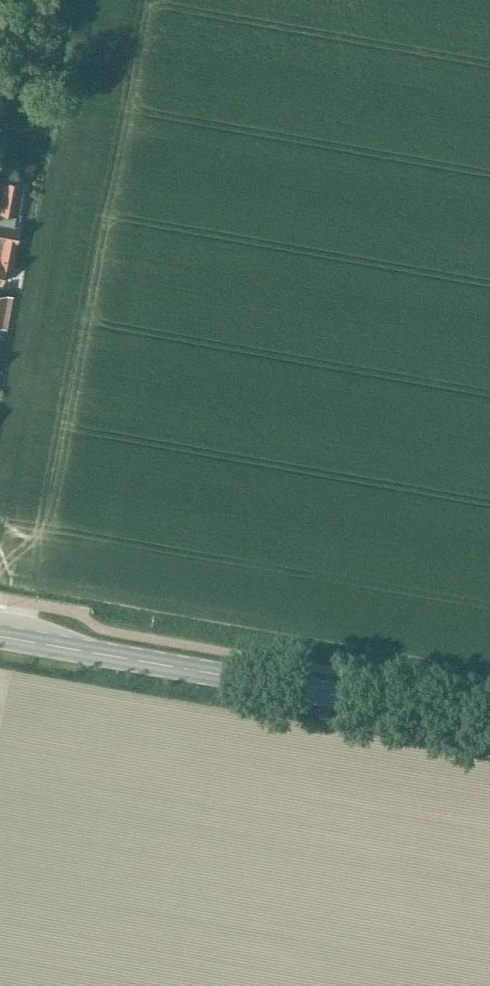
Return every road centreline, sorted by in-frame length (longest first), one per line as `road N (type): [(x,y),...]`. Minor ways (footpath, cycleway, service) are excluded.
road 1 (tertiary): [(489,722),(0,636)]

